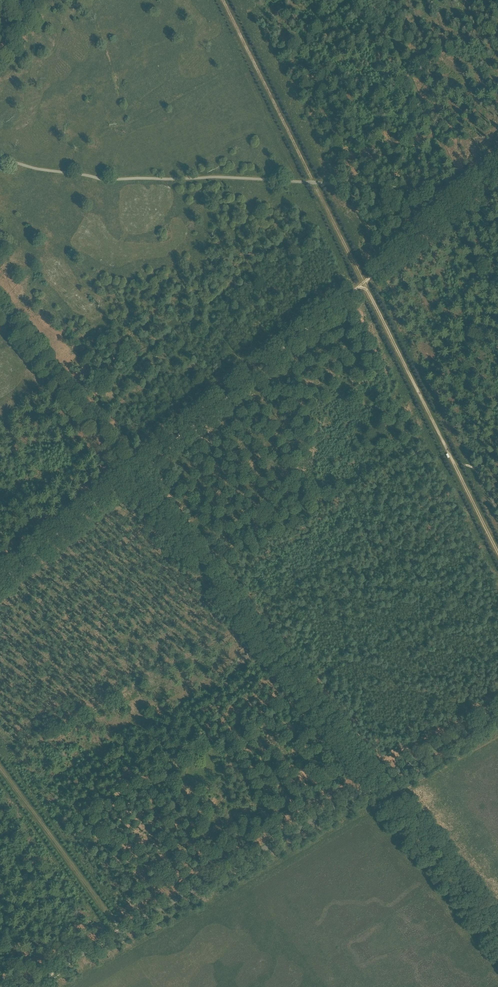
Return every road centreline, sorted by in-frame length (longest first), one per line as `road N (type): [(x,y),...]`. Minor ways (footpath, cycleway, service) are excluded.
road 1 (track): [(0,582),(497,172)]
road 2 (track): [(0,311),(393,798)]
road 3 (track): [(497,552),(224,0)]
road 4 (unclassified): [(32,986),(497,718)]

